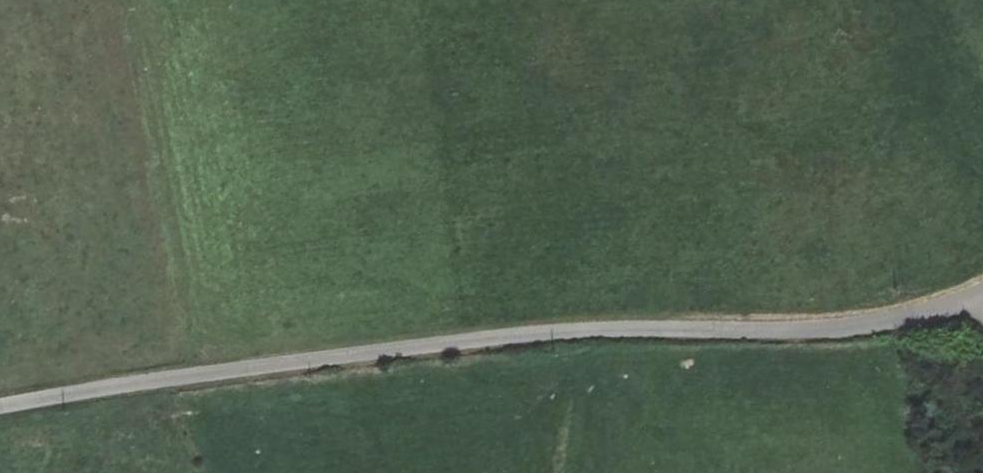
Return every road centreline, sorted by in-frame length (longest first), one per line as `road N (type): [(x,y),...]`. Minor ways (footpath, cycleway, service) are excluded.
road 1 (unclassified): [(982,293),(923,314),(836,327),(550,332),(0,409)]

